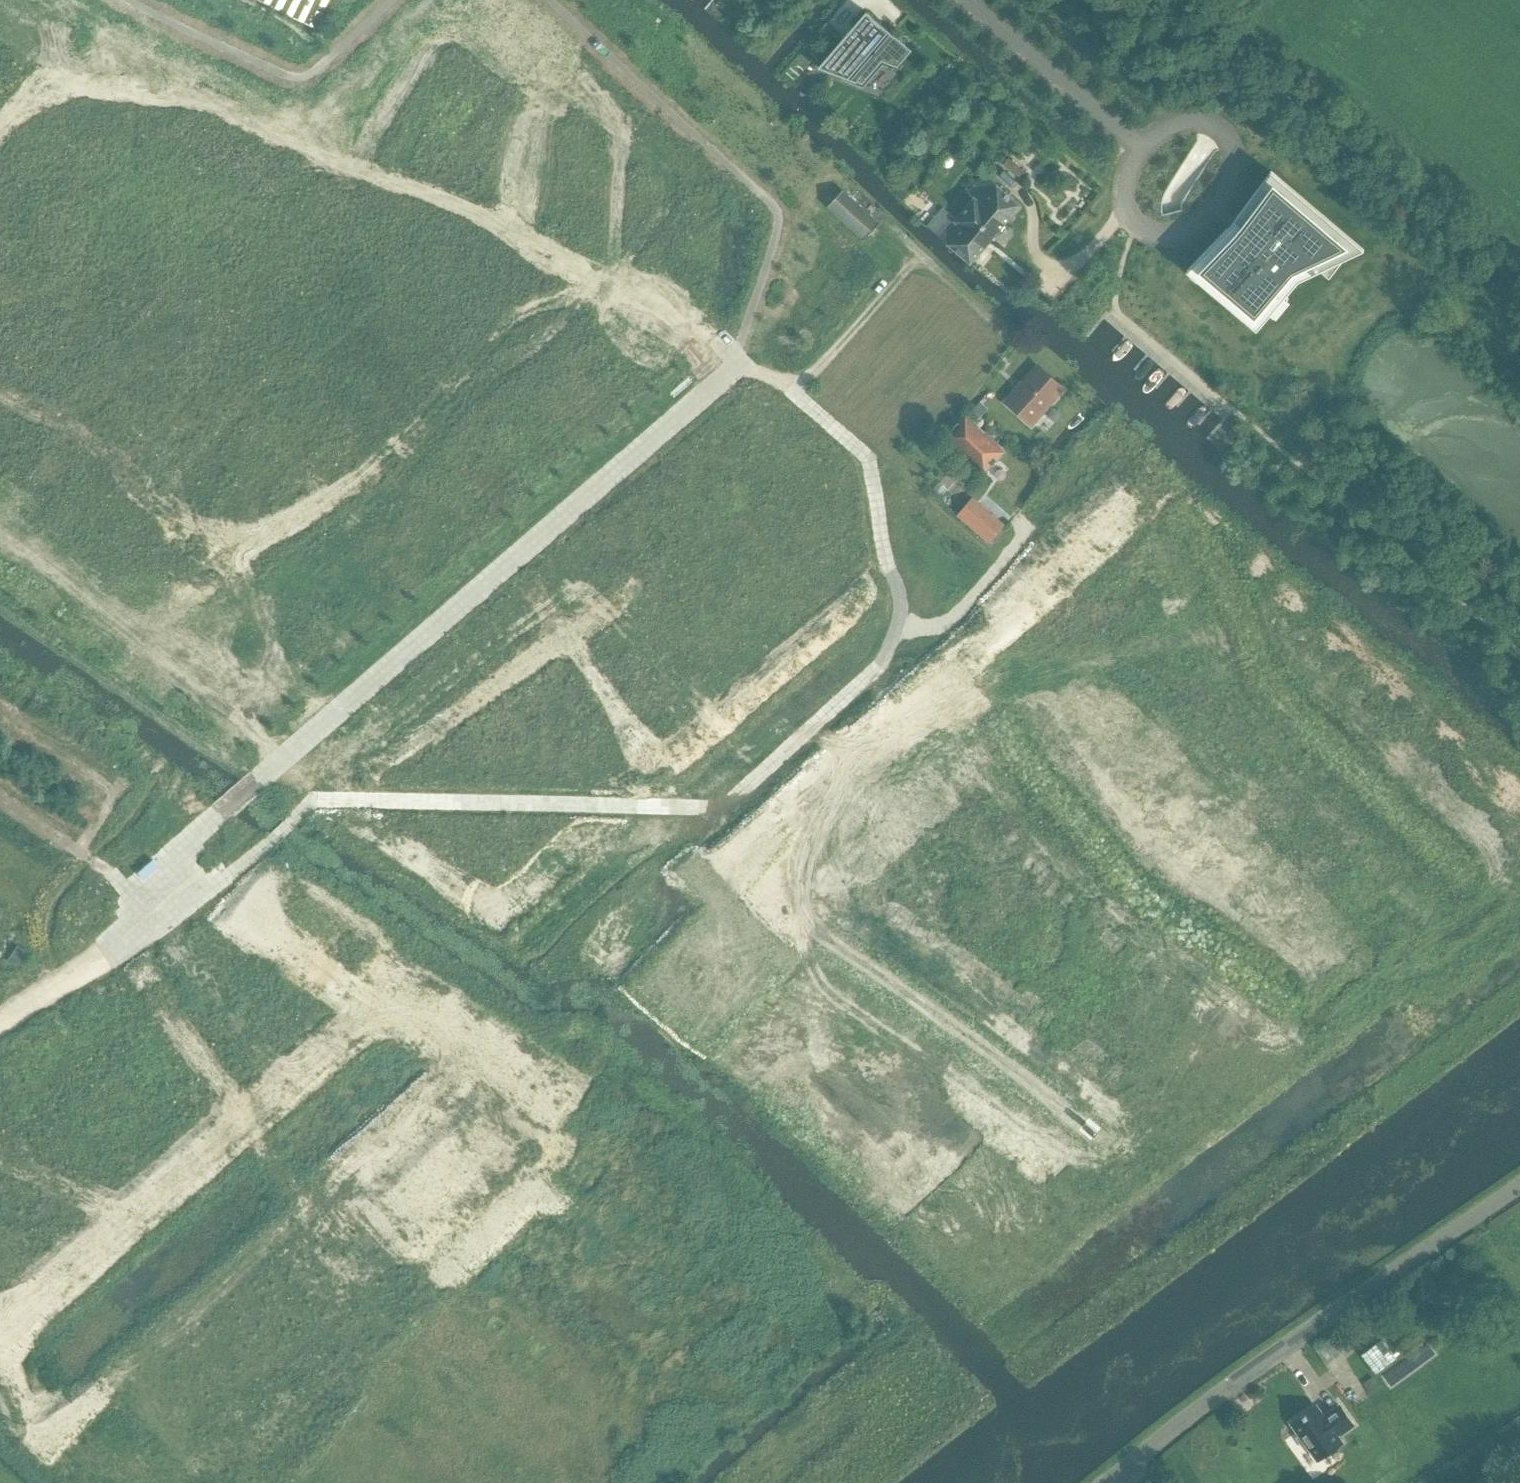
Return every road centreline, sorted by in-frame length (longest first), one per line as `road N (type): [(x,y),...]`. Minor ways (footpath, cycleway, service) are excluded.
road 1 (residential): [(0,124),(28,99),(100,85),(194,97),(346,181),(452,190),(595,283)]
road 2 (residential): [(1108,1482),(1262,1363),(1519,1187)]
road 3 (residential): [(407,433),(335,492),(228,543),(157,508),(94,434),(0,395)]
road 4 (track): [(145,919),(409,1103)]
road 5 (residential): [(1142,152),(1126,180),(1124,207),(1133,225),(1155,237),(1179,234),(1214,209),(1228,185),(1234,159),(1218,129)]
road 6 (residential): [(595,283),(553,294),(459,346),(407,433)]
road 7 (residential): [(1142,152),(968,0)]
road 8 (track): [(844,185),(995,321)]
road 9 (track): [(795,396),(920,254)]
road 10 (residential): [(407,433),(544,531)]
road 11 (residential): [(595,283),(736,355)]
road 12 (track): [(0,1299),(101,1381)]

